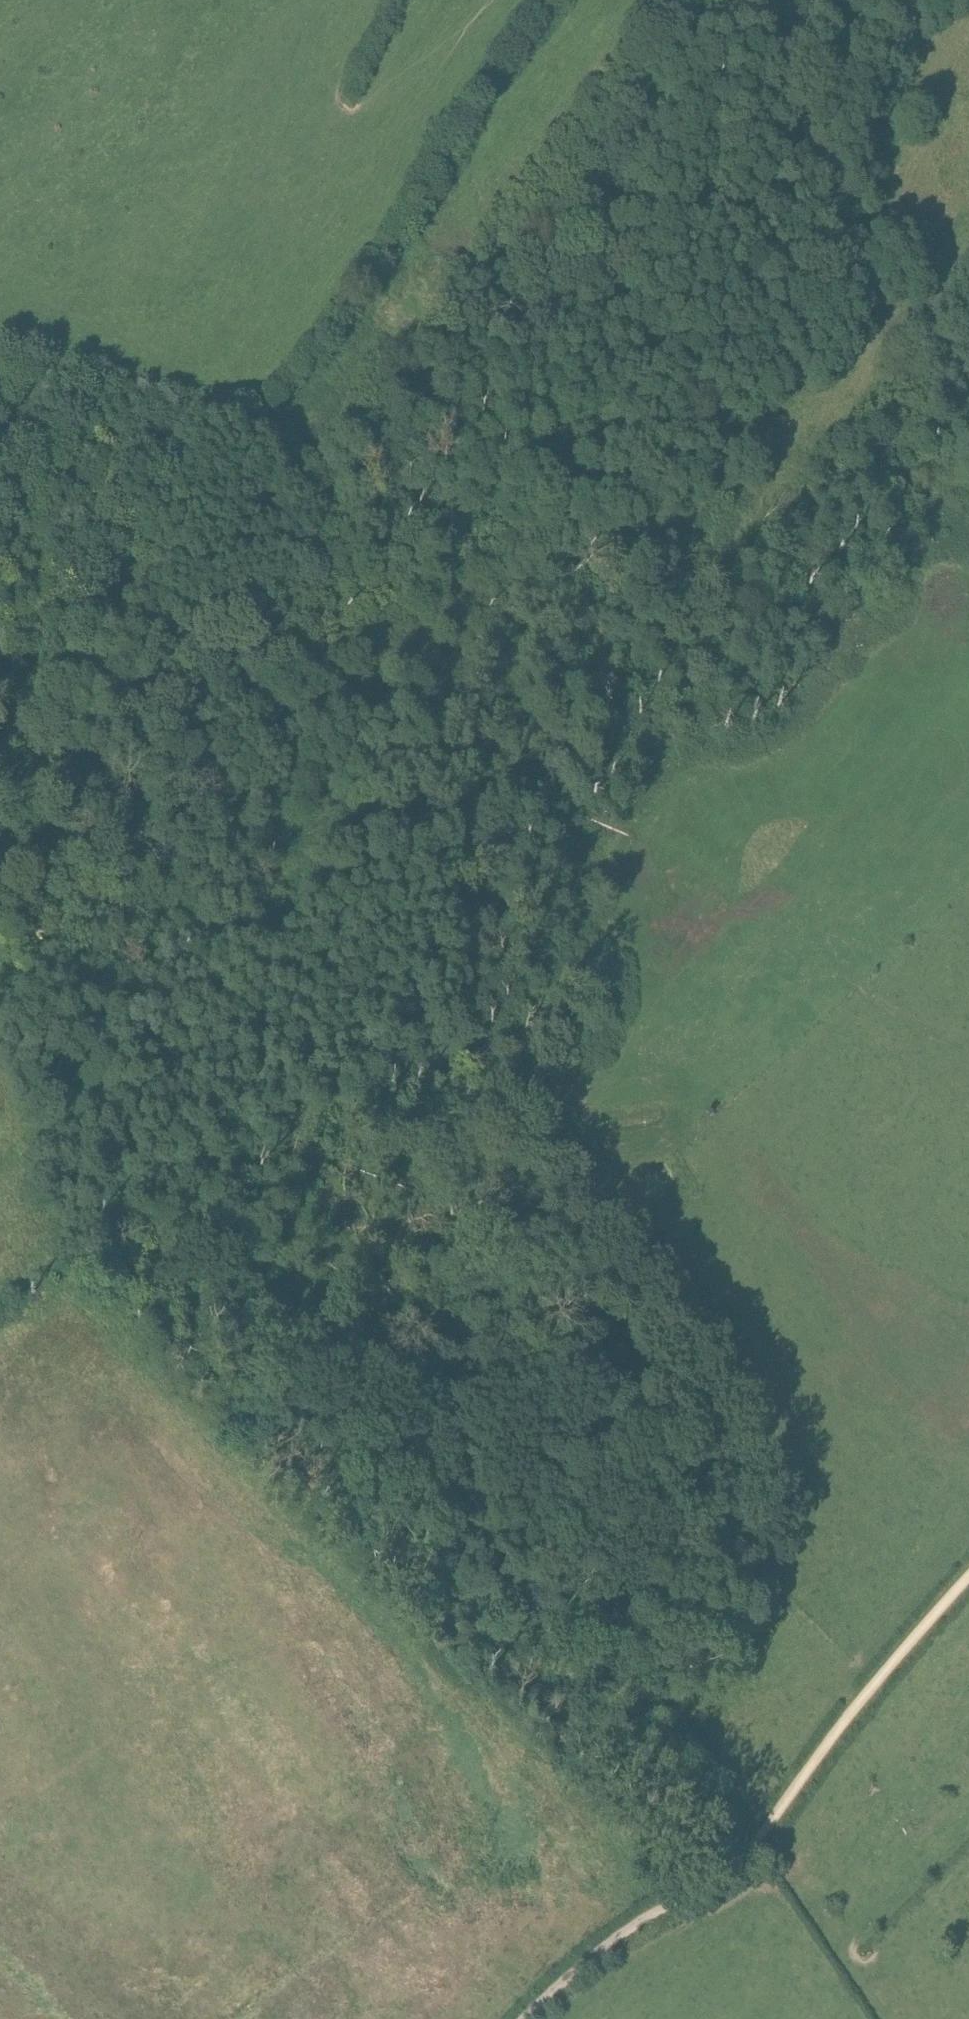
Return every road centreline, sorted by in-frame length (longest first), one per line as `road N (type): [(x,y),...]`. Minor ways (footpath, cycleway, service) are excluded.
road 1 (unclassified): [(752,1844),(854,1708),(968,1576)]
road 2 (track): [(526,2018),(609,1939),(752,1844)]

